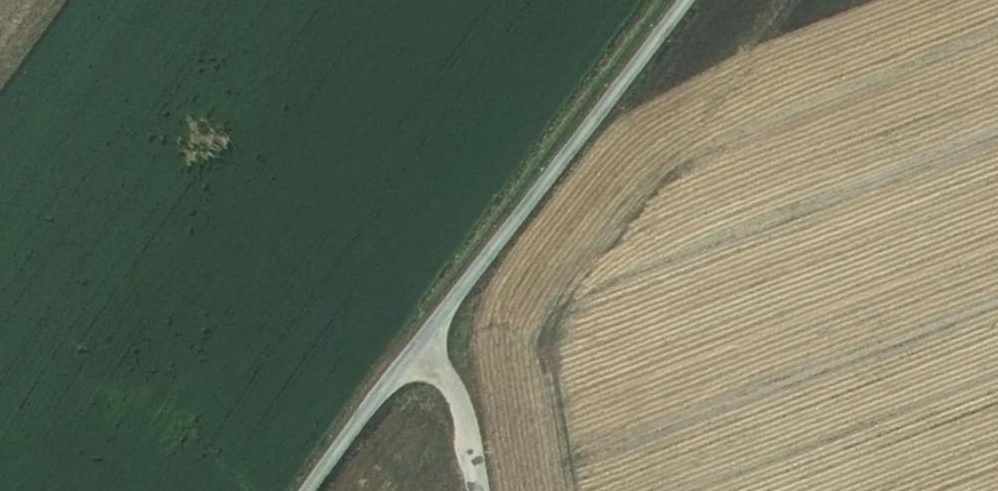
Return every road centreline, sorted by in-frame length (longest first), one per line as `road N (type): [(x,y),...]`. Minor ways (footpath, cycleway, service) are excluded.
road 1 (unclassified): [(688,0),(311,490)]

